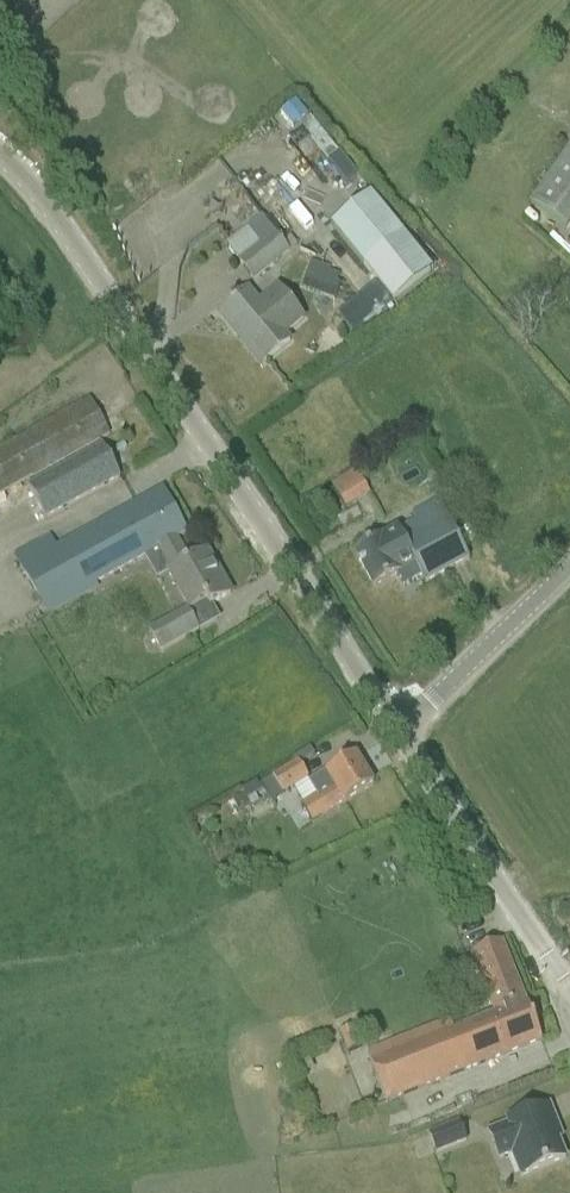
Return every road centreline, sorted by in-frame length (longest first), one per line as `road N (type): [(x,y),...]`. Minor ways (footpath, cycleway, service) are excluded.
road 1 (unclassified): [(391,733),(205,422),(113,289),(0,163)]
road 2 (unclassified): [(569,991),(514,923),(391,733)]
road 3 (unclassified): [(391,733),(569,582)]

